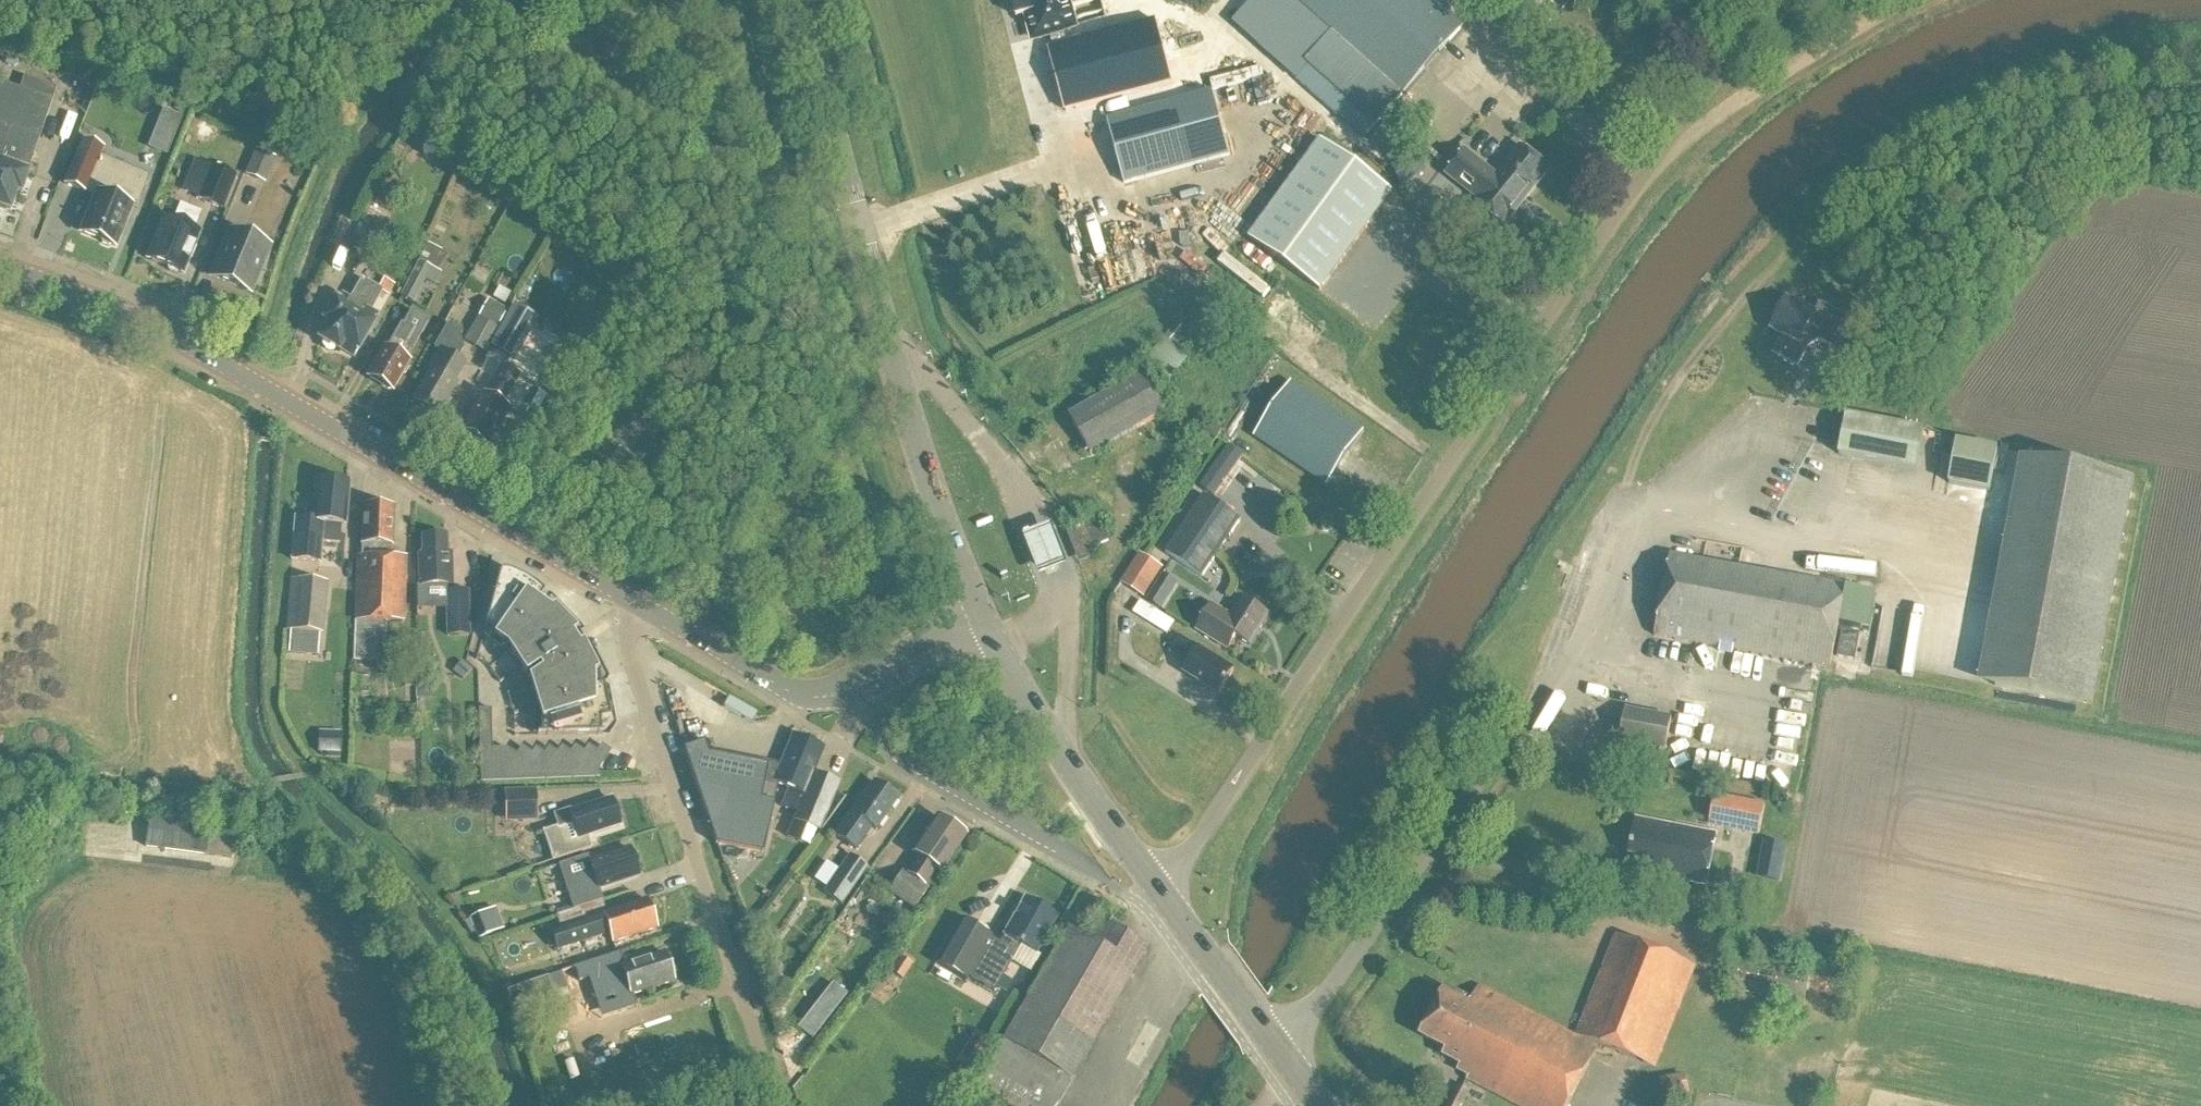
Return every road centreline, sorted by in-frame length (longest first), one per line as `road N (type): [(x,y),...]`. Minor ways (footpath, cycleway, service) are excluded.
road 1 (unclassified): [(1159,892),(1631,194),(1743,53),(1798,0)]
road 2 (track): [(2200,54),(2054,65),(1902,133),(1826,192),(1655,416),(1630,488)]
road 3 (secondary): [(0,270),(149,328),(636,606)]
road 4 (primary): [(986,630),(936,506),(800,0)]
road 5 (unclassified): [(777,1105),(629,652),(636,606)]
road 6 (primary): [(1159,892),(1060,754),(986,630)]
road 7 (residential): [(860,682),(900,754),(1083,864)]
road 8 (track): [(1898,0),(1669,144)]
road 9 (primary): [(1321,1105),(1159,892)]
road 10 (secondary): [(636,606),(802,697),(860,682)]
road 11 (secondary): [(986,630),(860,682)]

